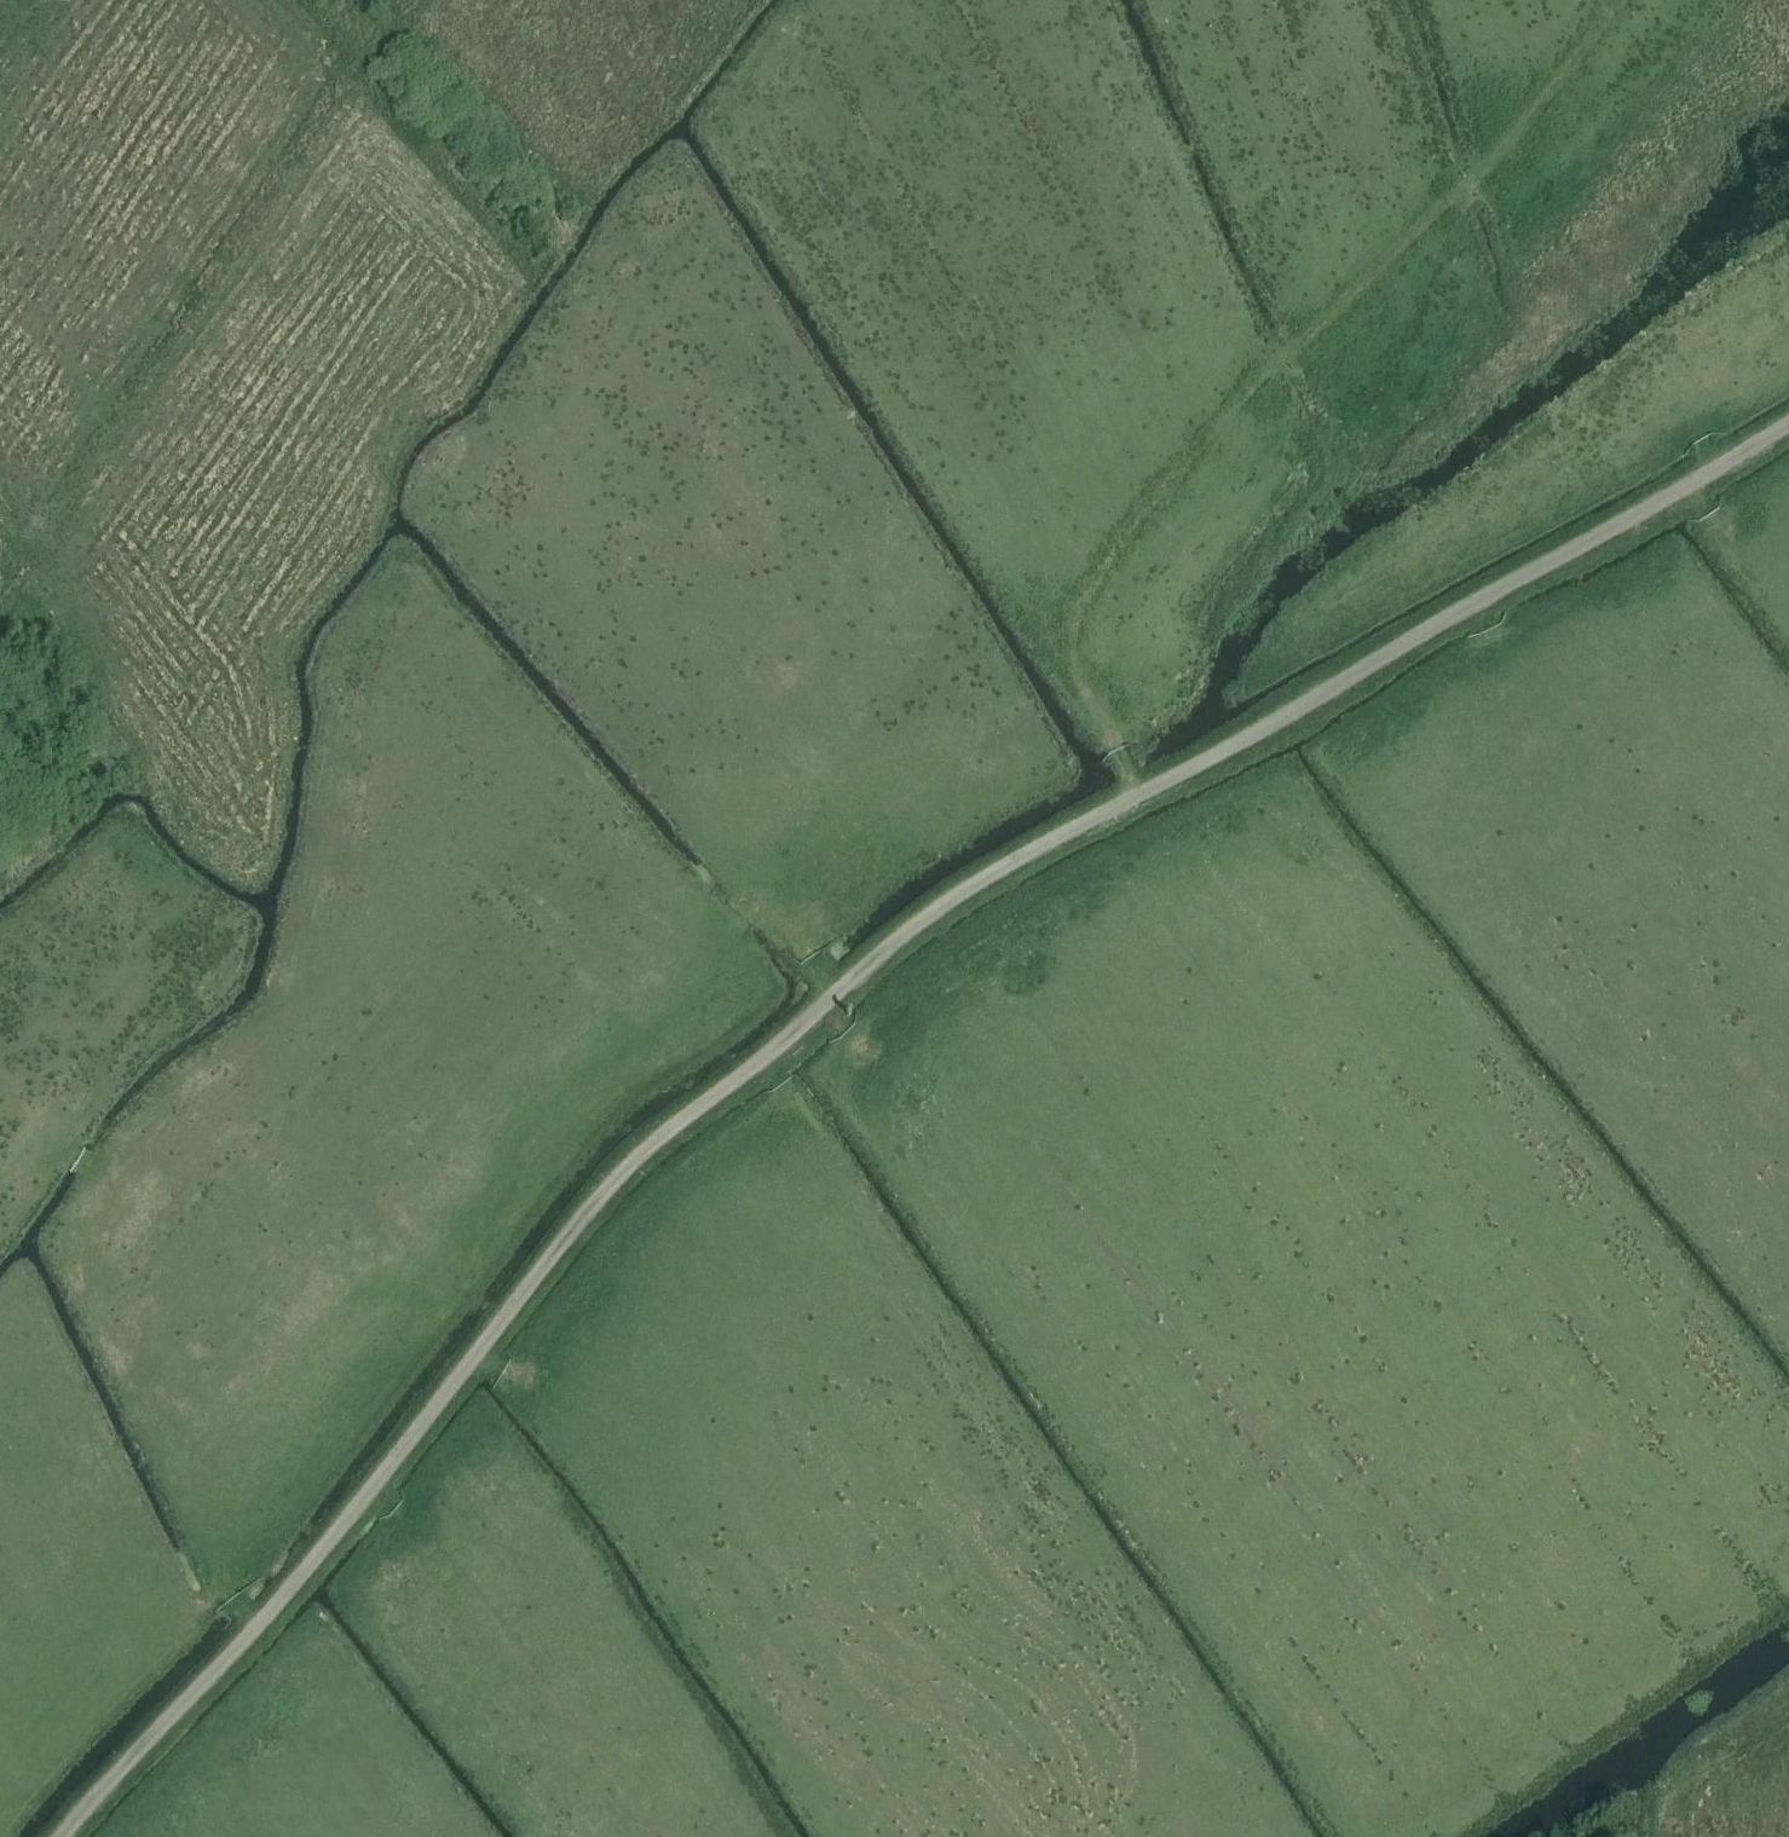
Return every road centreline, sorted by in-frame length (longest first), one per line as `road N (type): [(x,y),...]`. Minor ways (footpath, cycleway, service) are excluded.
road 1 (track): [(65,1836),(244,1643),(612,1184),(939,910),(1788,426)]

